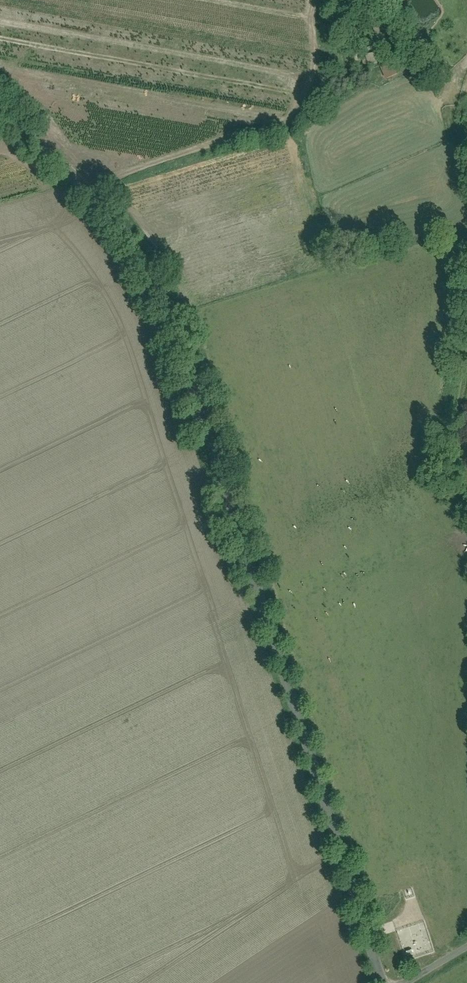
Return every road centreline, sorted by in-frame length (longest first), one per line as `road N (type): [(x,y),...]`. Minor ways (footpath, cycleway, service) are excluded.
road 1 (unclassified): [(0,109),(113,211),(162,299),(382,982)]

